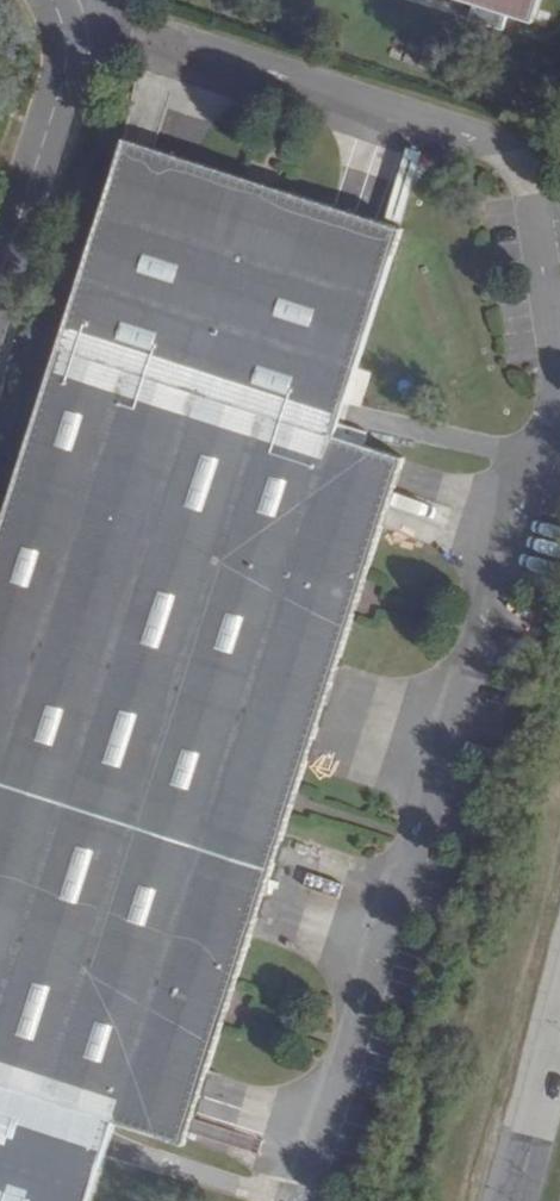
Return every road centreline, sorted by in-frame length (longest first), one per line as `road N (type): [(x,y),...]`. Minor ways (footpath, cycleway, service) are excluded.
road 1 (unclassified): [(0,263),(50,104),(59,39),(45,0)]
road 2 (tertiary): [(559,1039),(517,1200)]

